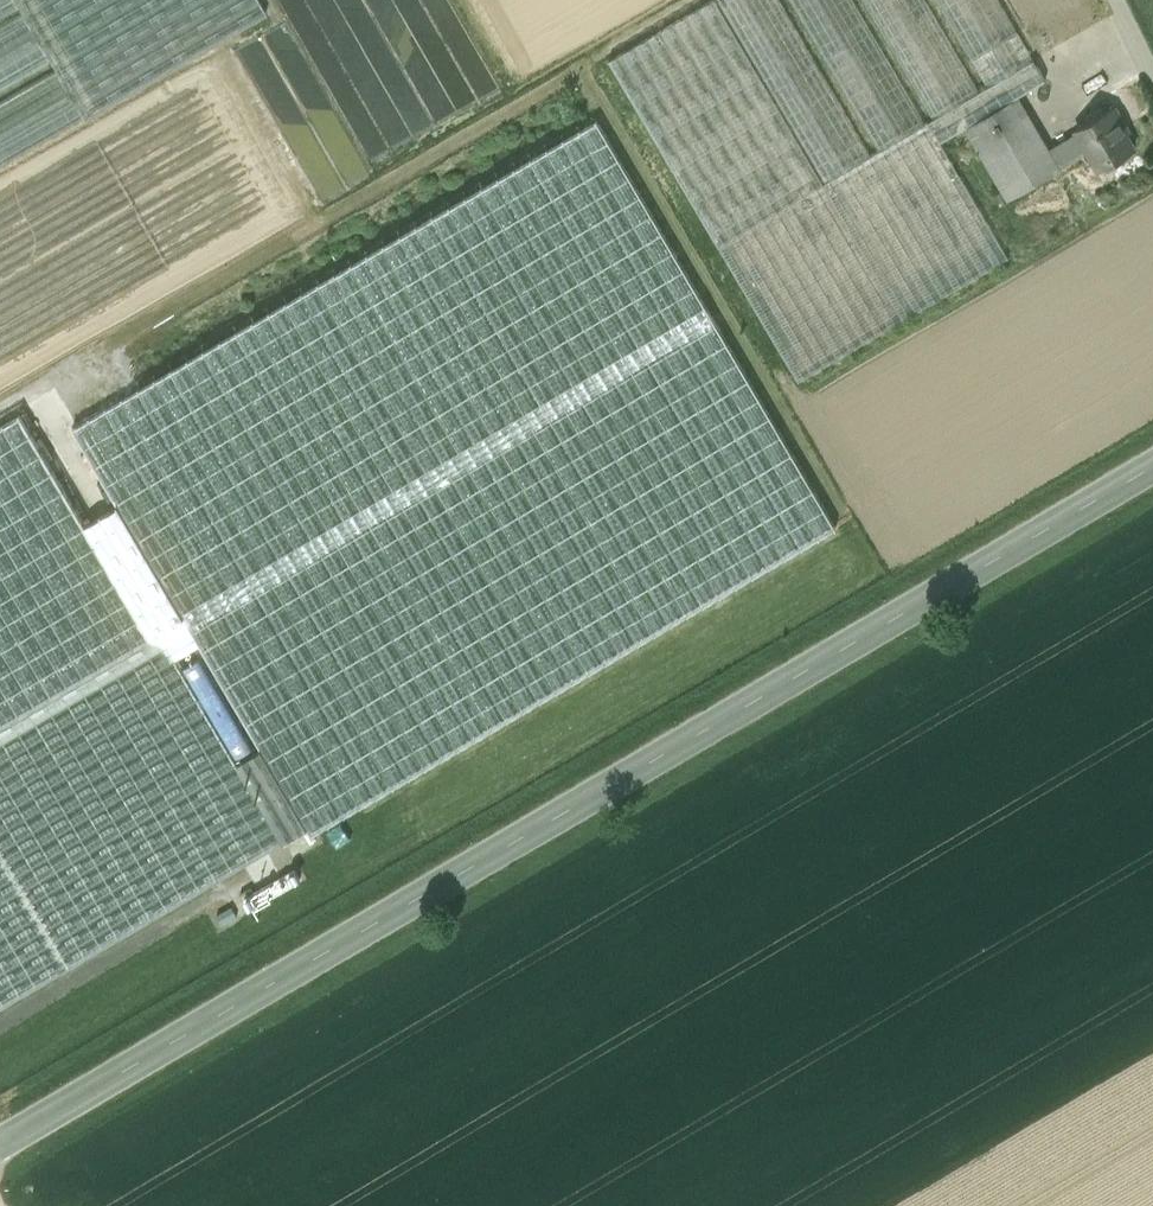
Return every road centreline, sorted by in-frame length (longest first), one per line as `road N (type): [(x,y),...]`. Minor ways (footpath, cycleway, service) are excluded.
road 1 (secondary): [(0,1144),(1152,467)]

